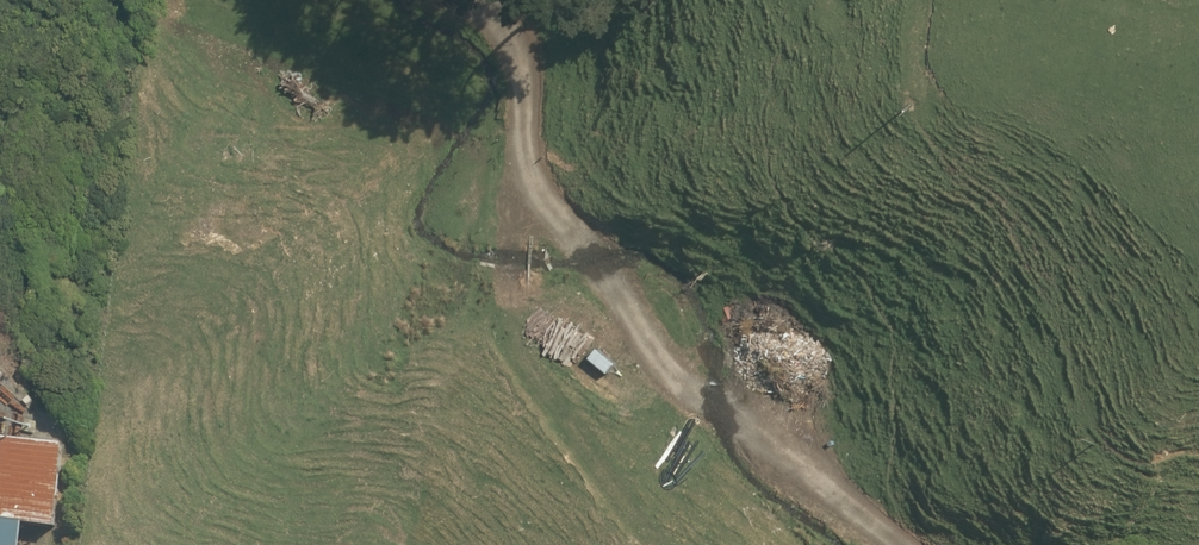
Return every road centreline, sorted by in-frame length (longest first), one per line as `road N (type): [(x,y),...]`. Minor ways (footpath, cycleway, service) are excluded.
road 1 (track): [(902,544),(760,431),(676,382),(616,278),(539,189),(517,55),(503,21),(478,0)]
road 2 (track): [(660,544),(625,512),(505,338),(529,155)]

